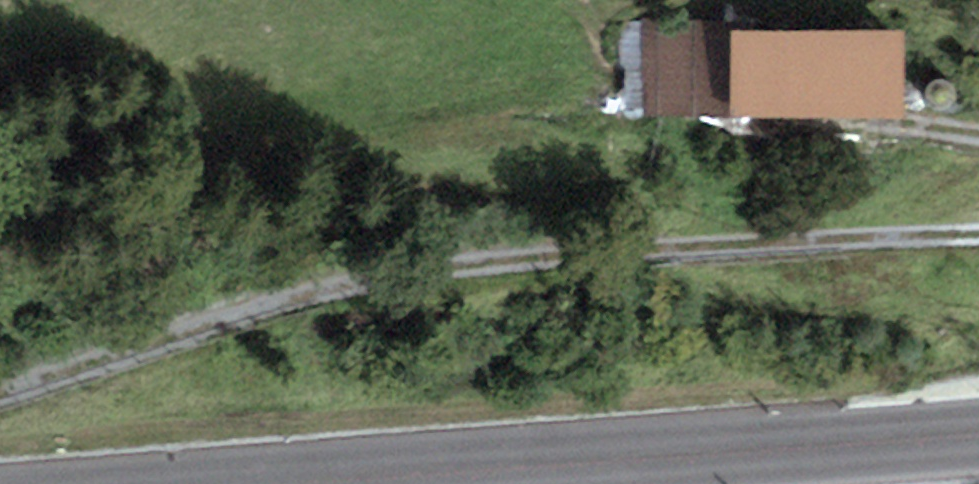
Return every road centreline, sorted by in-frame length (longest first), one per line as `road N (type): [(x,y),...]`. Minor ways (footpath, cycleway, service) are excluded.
road 1 (track): [(0,411),(363,282),(978,244)]
road 2 (primary): [(372,483),(978,439)]
road 3 (track): [(805,142),(933,135),(978,143)]

